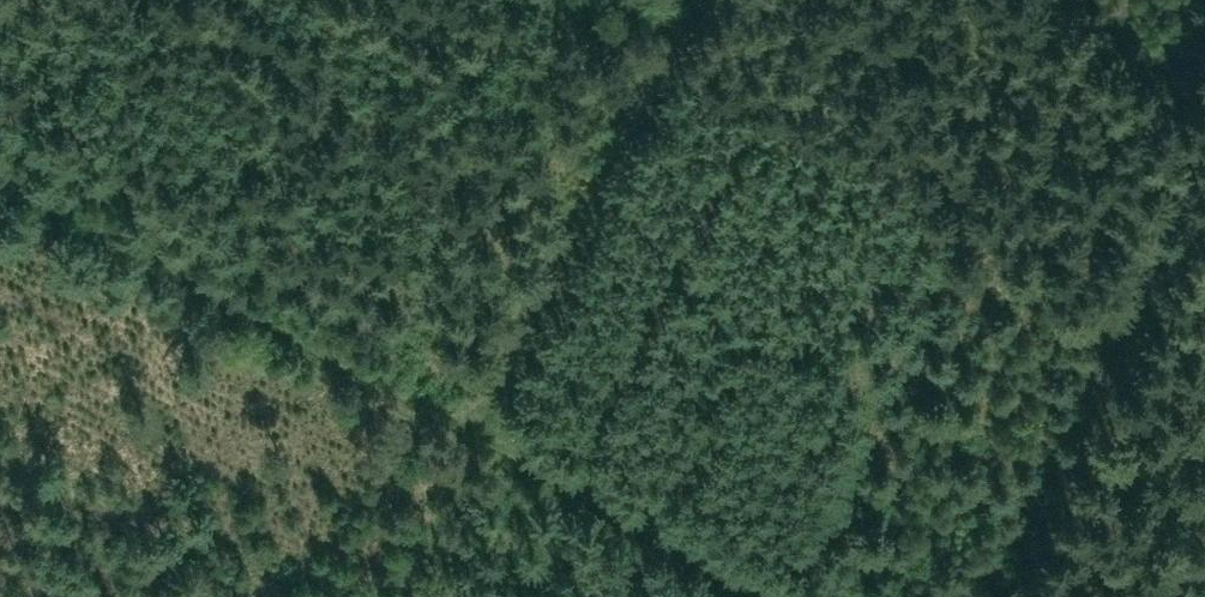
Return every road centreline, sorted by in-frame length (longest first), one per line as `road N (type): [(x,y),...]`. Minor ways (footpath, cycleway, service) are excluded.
road 1 (track): [(0,165),(481,430),(761,596)]
road 2 (track): [(410,596),(481,430),(699,0)]

